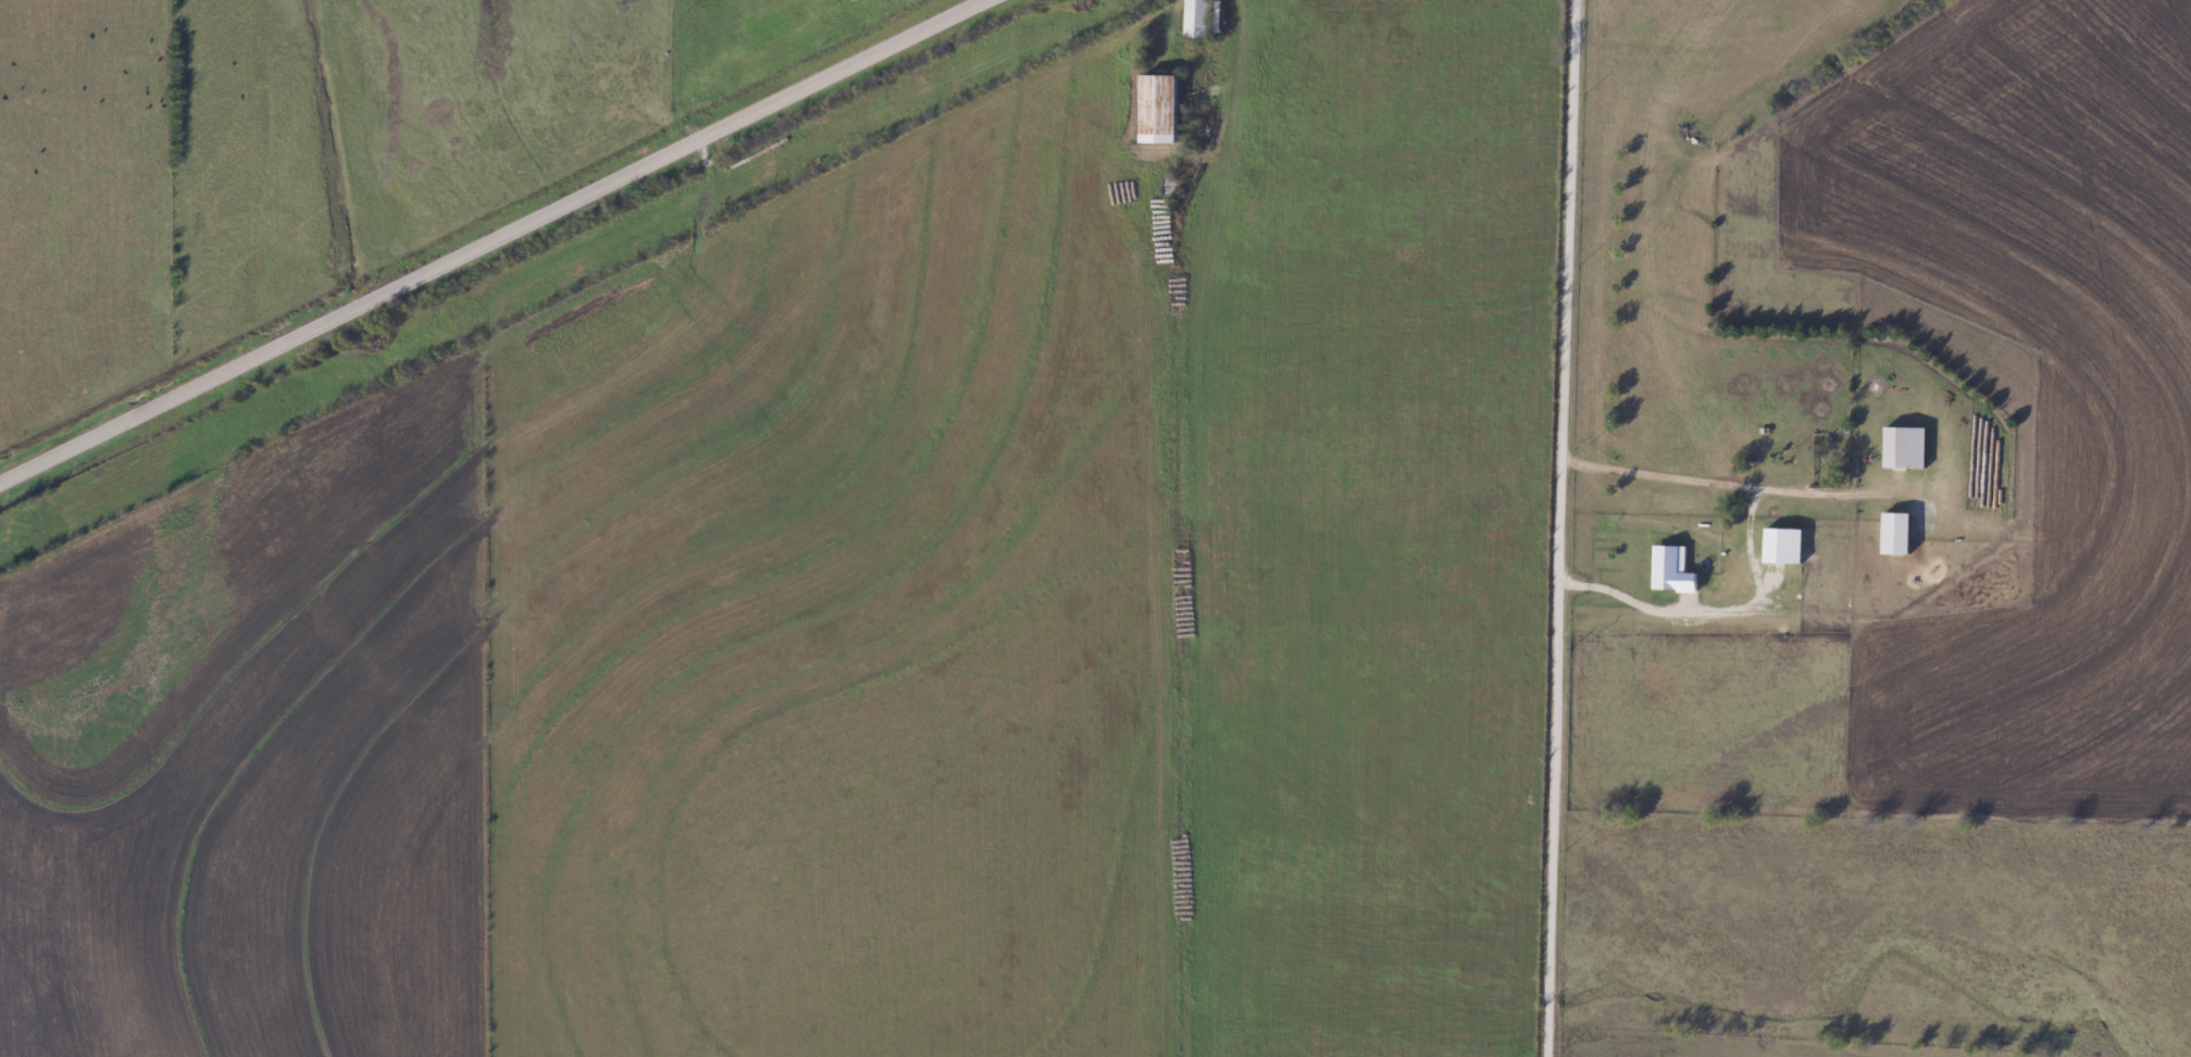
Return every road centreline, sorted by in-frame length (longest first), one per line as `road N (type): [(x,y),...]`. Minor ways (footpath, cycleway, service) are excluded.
road 1 (secondary): [(0,484),(987,0)]
road 2 (residential): [(1543,1056),(1570,0)]
road 3 (residential): [(1187,237),(1241,37),(1229,0)]

